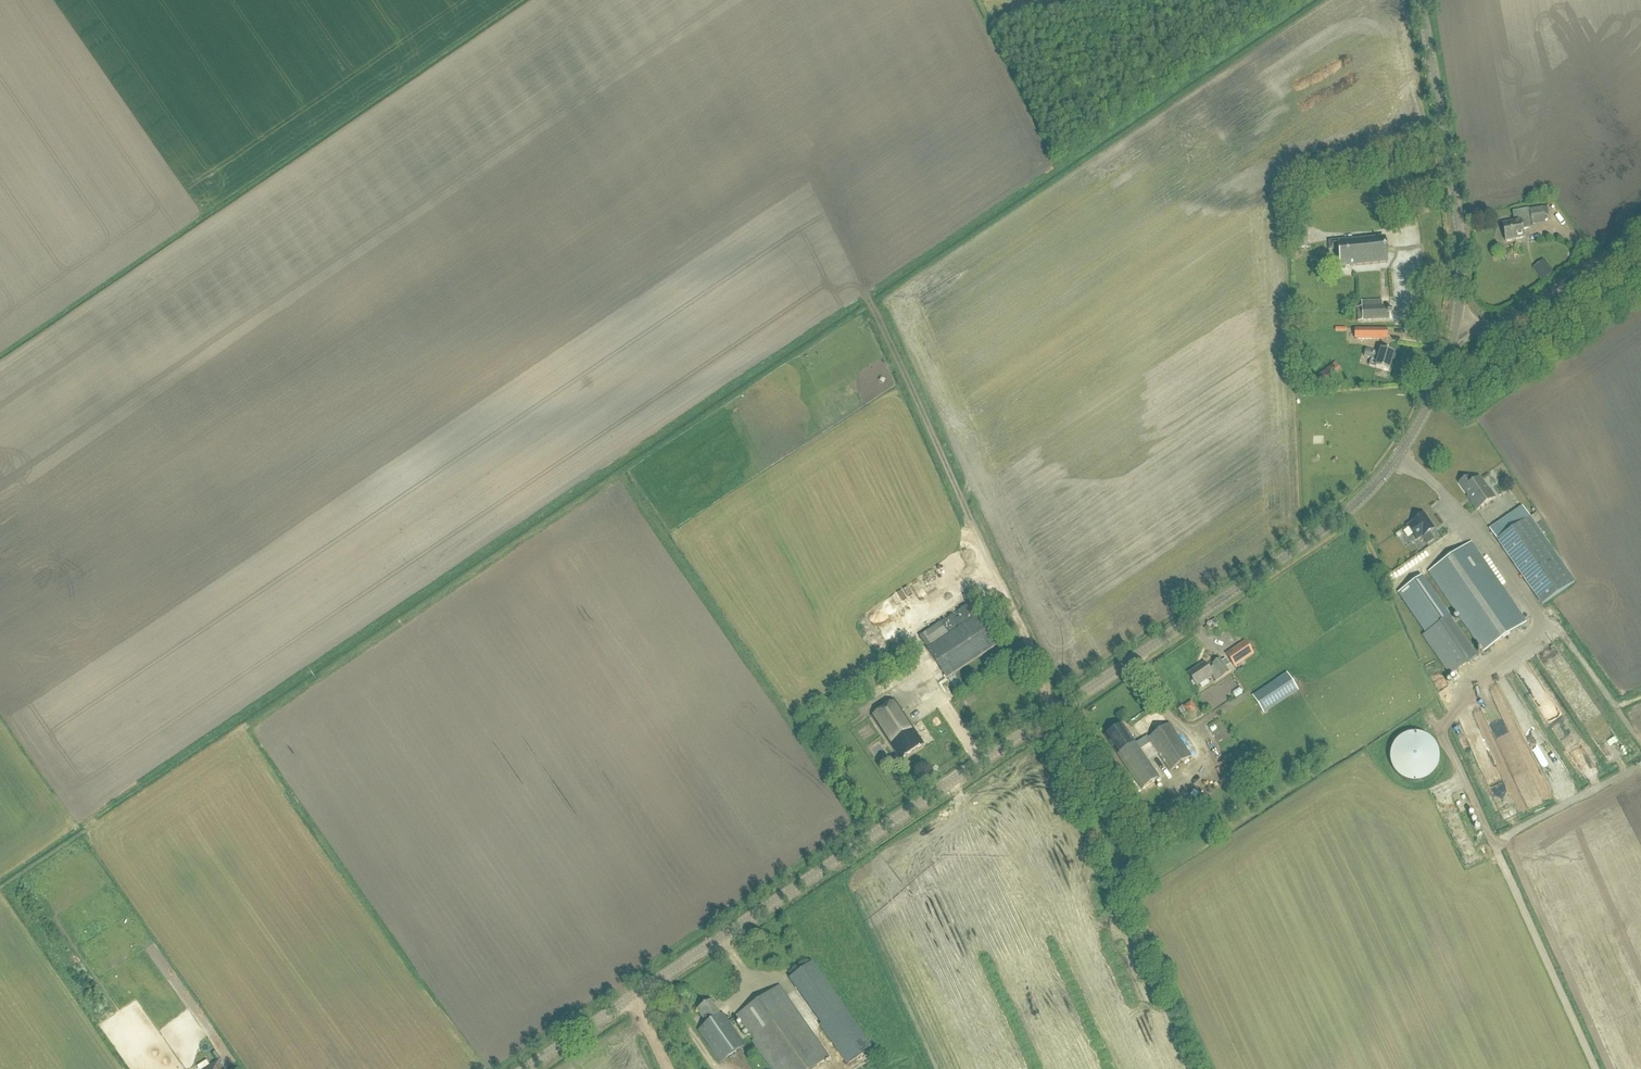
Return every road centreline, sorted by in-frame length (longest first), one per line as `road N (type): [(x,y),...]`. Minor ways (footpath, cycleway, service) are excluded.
road 1 (tertiary): [(532,1068),(1350,512),(1390,473),(1426,419),(1457,325)]
road 2 (tertiary): [(1457,325),(1457,206),(1421,0)]
road 3 (track): [(1500,858),(1596,1068)]
road 4 (unclassified): [(1457,325),(1516,322),(1640,239)]

